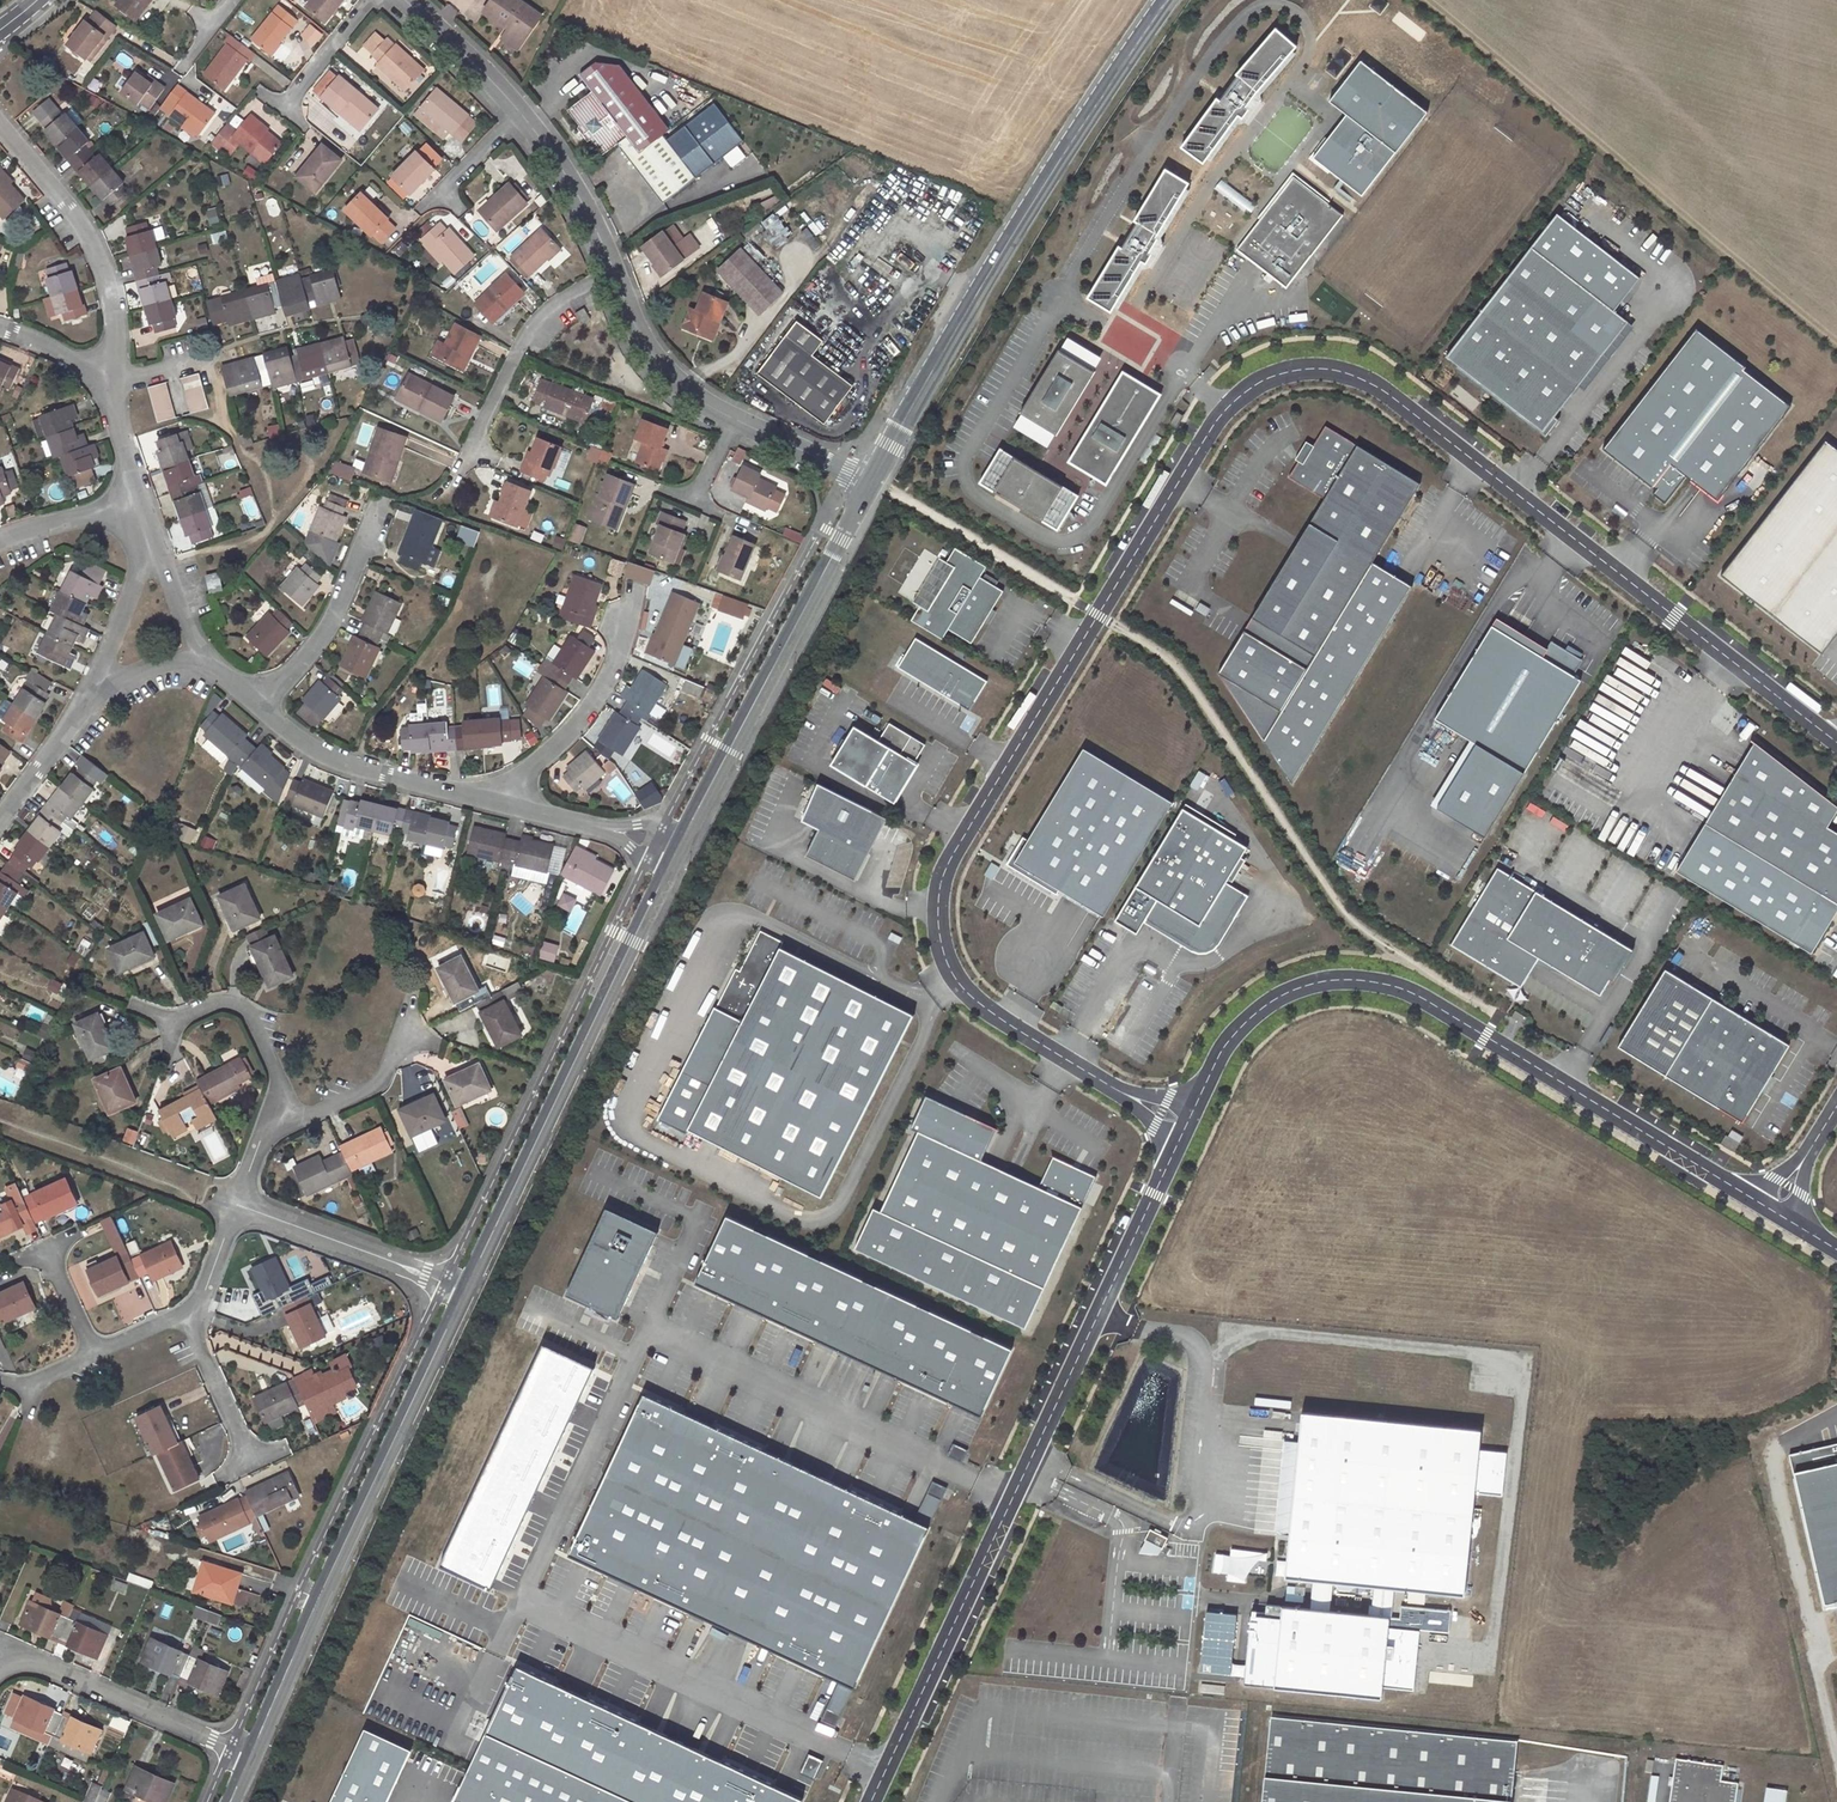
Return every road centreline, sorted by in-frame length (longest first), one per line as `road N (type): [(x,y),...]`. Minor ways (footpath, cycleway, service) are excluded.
road 1 (unclassified): [(1186,1126),(979,1005),(956,979),(939,895),(959,842),(1100,617),(1221,401),(1258,377),(1311,368),(1371,379),(1836,729)]
road 2 (unclassified): [(871,1801),(1186,1126)]
road 3 (unclassified): [(1186,1126),(1219,1055),(1261,1009),(1290,990),(1336,979),(1383,984),(1485,1036),(1743,1192)]
road 4 (secondary): [(464,1290),(256,1751)]
road 5 (secondary): [(677,850),(464,1290)]
road 6 (secondary): [(870,484),(677,850)]
road 7 (secondary): [(977,294),(1171,0)]
road 8 (residential): [(106,375),(118,328),(104,263),(70,207),(0,125)]
road 9 (residential): [(0,1675),(9,1667),(49,1666),(256,1751)]
road 10 (residential): [(615,275),(544,312),(518,348),(460,471)]
road 11 (residential): [(498,798),(304,743),(260,704)]
road 12 (residential): [(498,798),(581,721),(627,631),(634,589)]
road 13 (residential): [(260,704),(316,649),(382,495)]
road 14 (residential): [(240,1201),(464,1290)]
road 15 (secondary): [(977,294),(870,484)]
road 16 (residential): [(282,1098),(304,1116),(378,1085),(413,993)]
road 17 (residential): [(615,275),(639,335),(677,383),(735,418)]
road 18 (residential): [(518,111),(584,211),(615,275)]
road 19 (residential): [(677,850),(498,798)]
road 20 (residential): [(167,1018),(218,997),(246,1005),(282,1098)]
road 21 (residential): [(91,692),(149,531)]
road 22 (residential): [(252,1464),(194,1335),(193,1308)]
road 23 (residential): [(403,0),(518,111)]
road 24 (residential): [(0,819),(91,692)]
road 25 (residential): [(735,418),(870,484)]
road 26 (residential): [(210,664),(149,531)]
road 27 (residential): [(141,500),(0,537)]
road 28 (residential): [(372,0),(284,108)]
road 29 (residential): [(235,355),(131,381),(106,375)]
road 30 (residential): [(141,500),(106,375)]
road 31 (residential): [(518,111),(429,203)]
road 32 (residential): [(91,692),(171,662),(210,664)]

